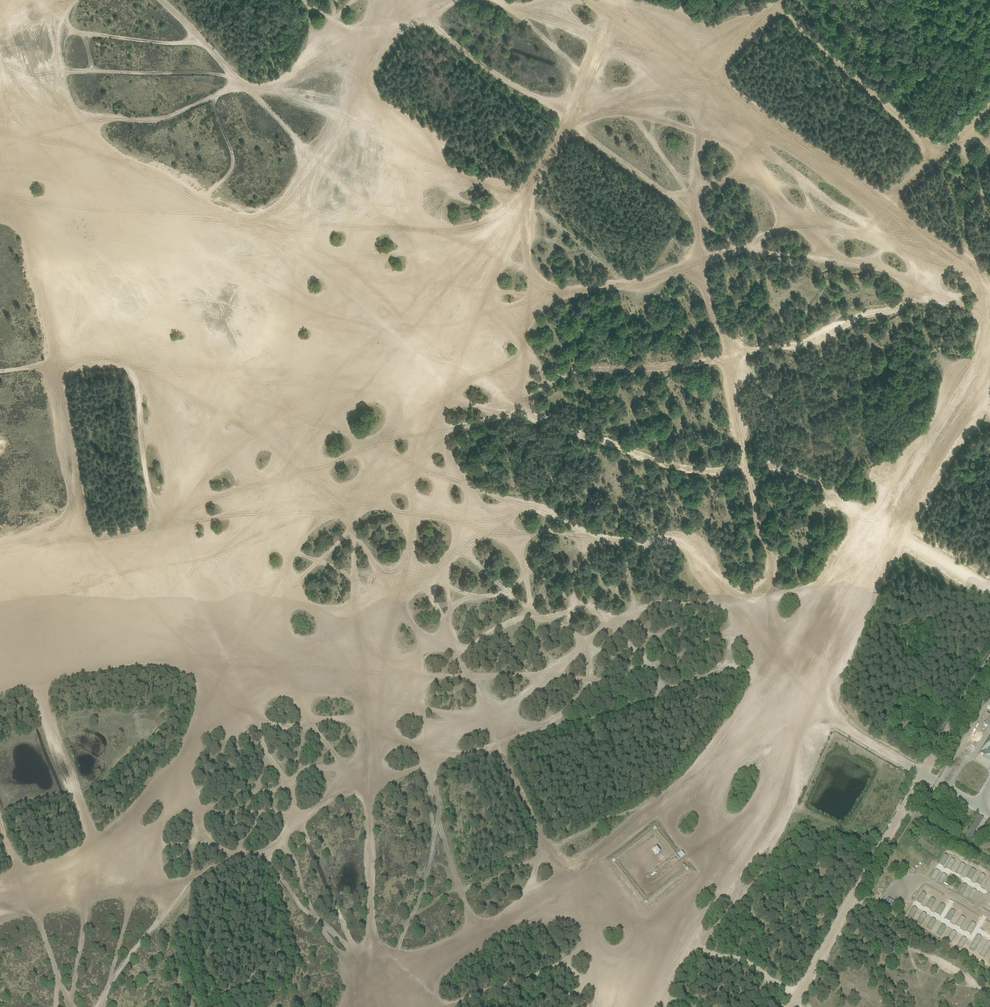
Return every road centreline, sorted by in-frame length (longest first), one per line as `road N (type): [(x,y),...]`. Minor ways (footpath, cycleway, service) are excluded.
road 1 (track): [(989,589),(794,470),(698,472),(635,456),(528,412),(394,341),(24,202)]
road 2 (track): [(100,1006),(129,906),(202,725),(217,607),(164,398),(130,365),(56,361),(0,83)]
road 3 (track): [(825,594),(814,585),(787,593),(772,585),(729,356),(701,288),(686,275),(627,278),(515,196),(370,119),(269,93),(232,72),(161,0)]
road 4 (track): [(788,644),(708,555),(668,541),(593,534),(431,471),(80,544),(0,551)]
road 5 (track): [(825,594),(683,796),(543,894),(358,1006)]
road 6 (track): [(588,0),(649,33),(989,291)]
road 7 (track): [(790,1006),(989,663)]
road 8 (track): [(683,796),(637,807),(412,917),(378,994)]
road 9 (track): [(989,360),(887,528),(825,594)]
road 10 (track): [(56,361),(80,544)]
road 11 (track): [(879,206),(989,109)]

